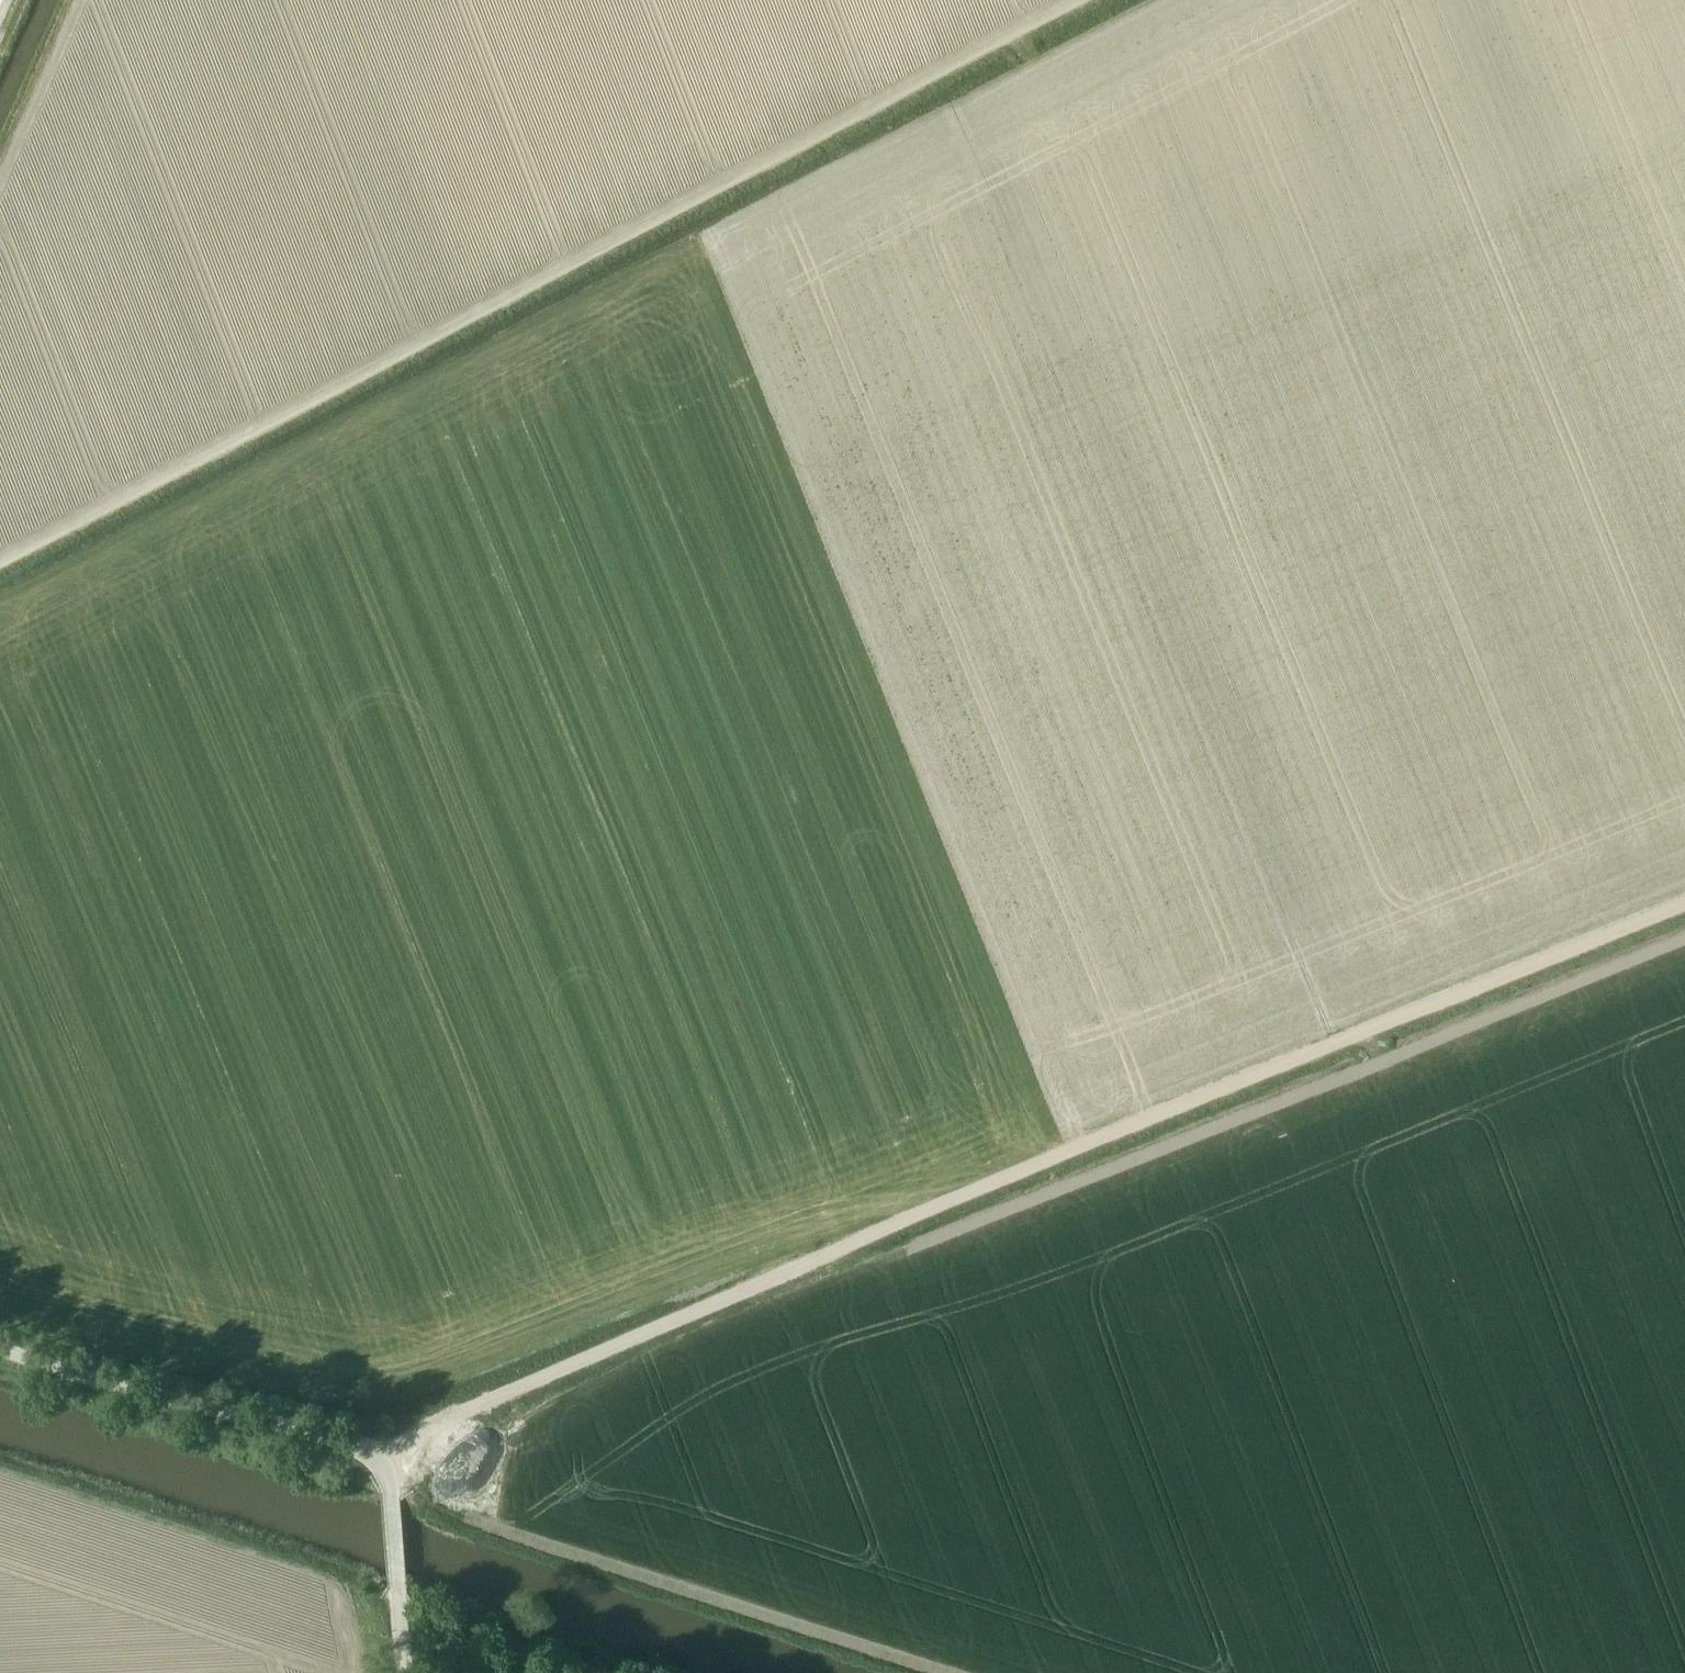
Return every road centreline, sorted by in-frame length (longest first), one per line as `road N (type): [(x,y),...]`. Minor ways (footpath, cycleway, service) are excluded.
road 1 (track): [(1066,0),(0,557)]
road 2 (tertiary): [(408,1672),(382,1460),(102,1384),(0,1346)]

